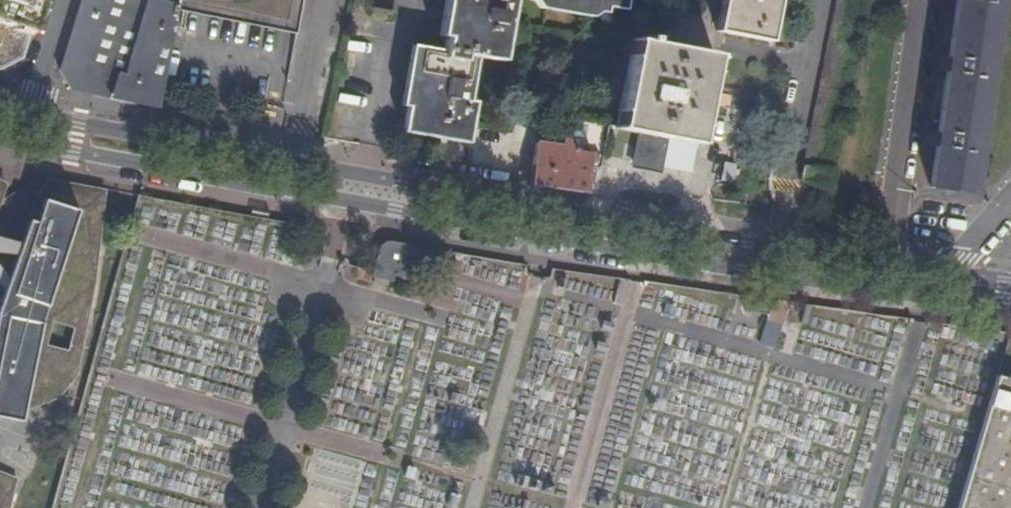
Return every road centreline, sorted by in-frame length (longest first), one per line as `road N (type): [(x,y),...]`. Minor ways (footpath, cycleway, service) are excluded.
road 1 (tertiary): [(0,134),(548,237),(1010,310)]
road 2 (tertiary): [(1010,279),(747,242),(26,110)]

